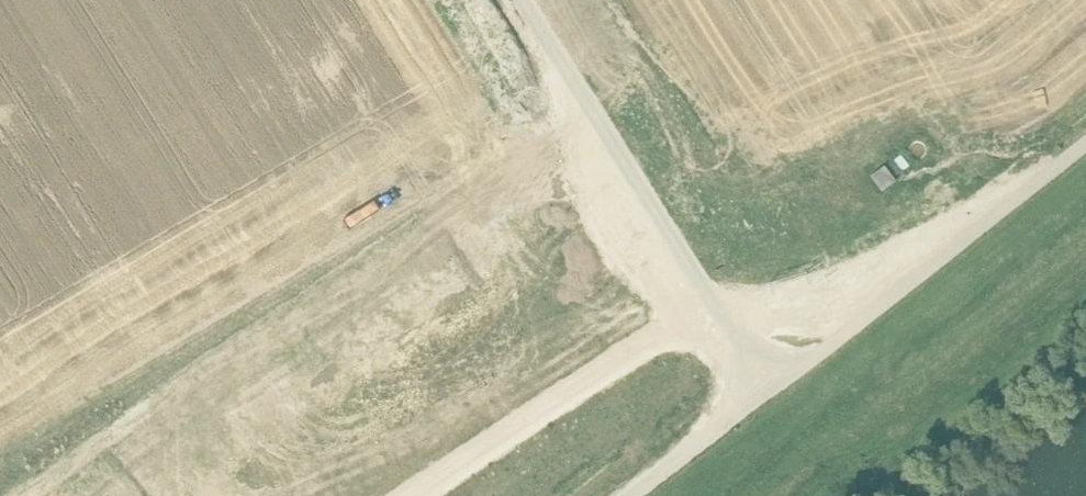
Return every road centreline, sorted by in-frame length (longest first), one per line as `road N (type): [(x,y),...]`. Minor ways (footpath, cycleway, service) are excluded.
road 1 (unclassified): [(771,396),(525,0)]
road 2 (unclassified): [(771,396),(1085,147)]
road 3 (unclassified): [(640,495),(771,396)]

